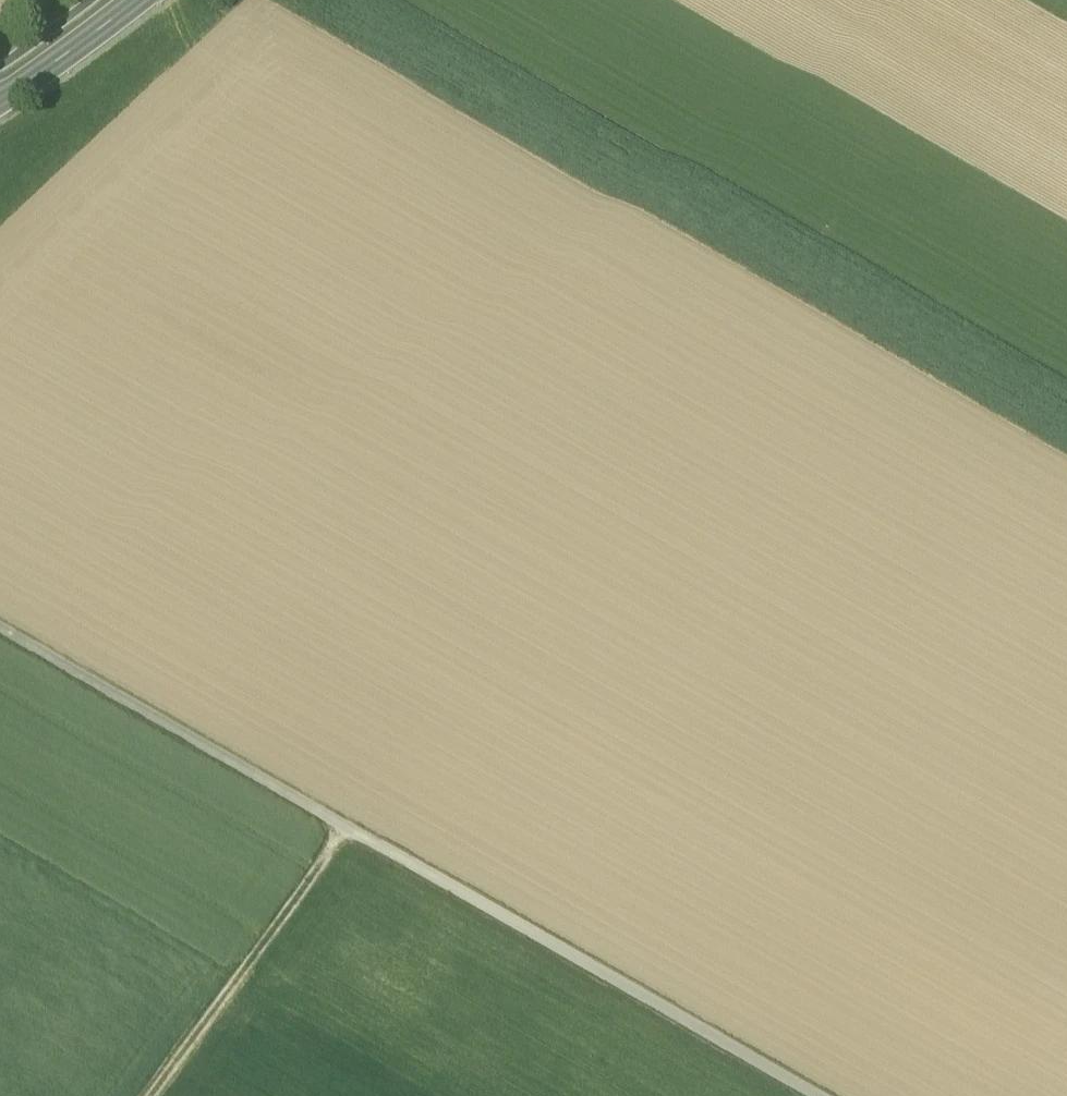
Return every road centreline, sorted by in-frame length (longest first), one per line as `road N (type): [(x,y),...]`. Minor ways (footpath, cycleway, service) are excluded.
road 1 (track): [(345,833),(806,1095)]
road 2 (track): [(0,634),(345,833)]
road 3 (track): [(156,1095),(345,833)]
road 4 (secondary): [(0,94),(133,0)]

